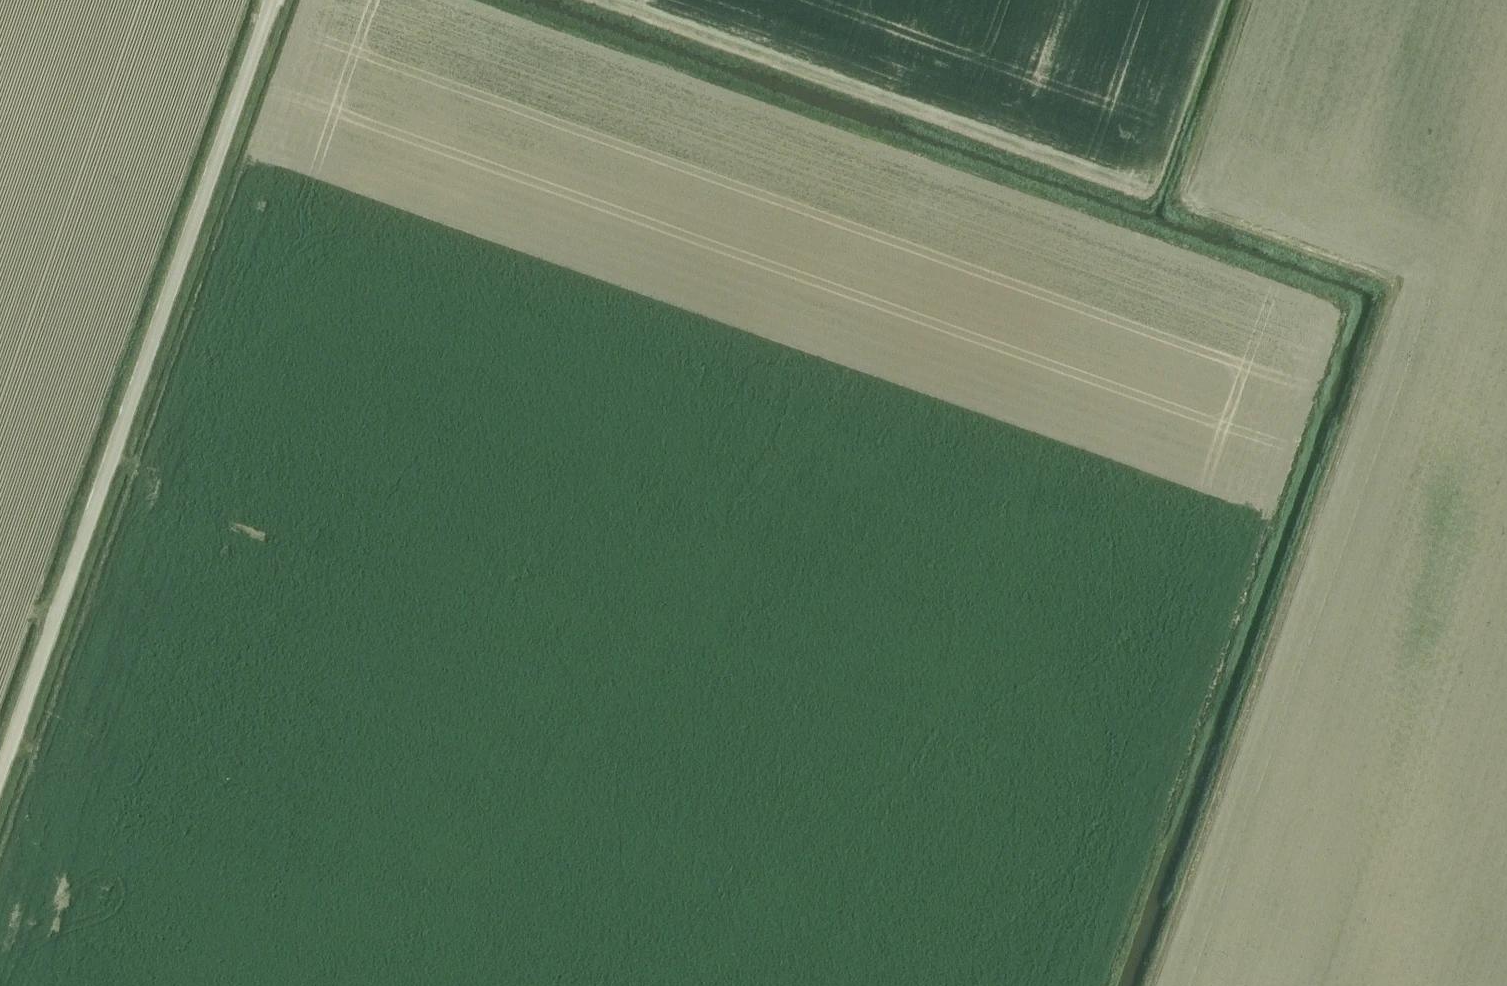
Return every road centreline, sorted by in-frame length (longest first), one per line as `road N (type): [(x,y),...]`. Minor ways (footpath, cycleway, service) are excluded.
road 1 (unclassified): [(0,740),(264,0)]

